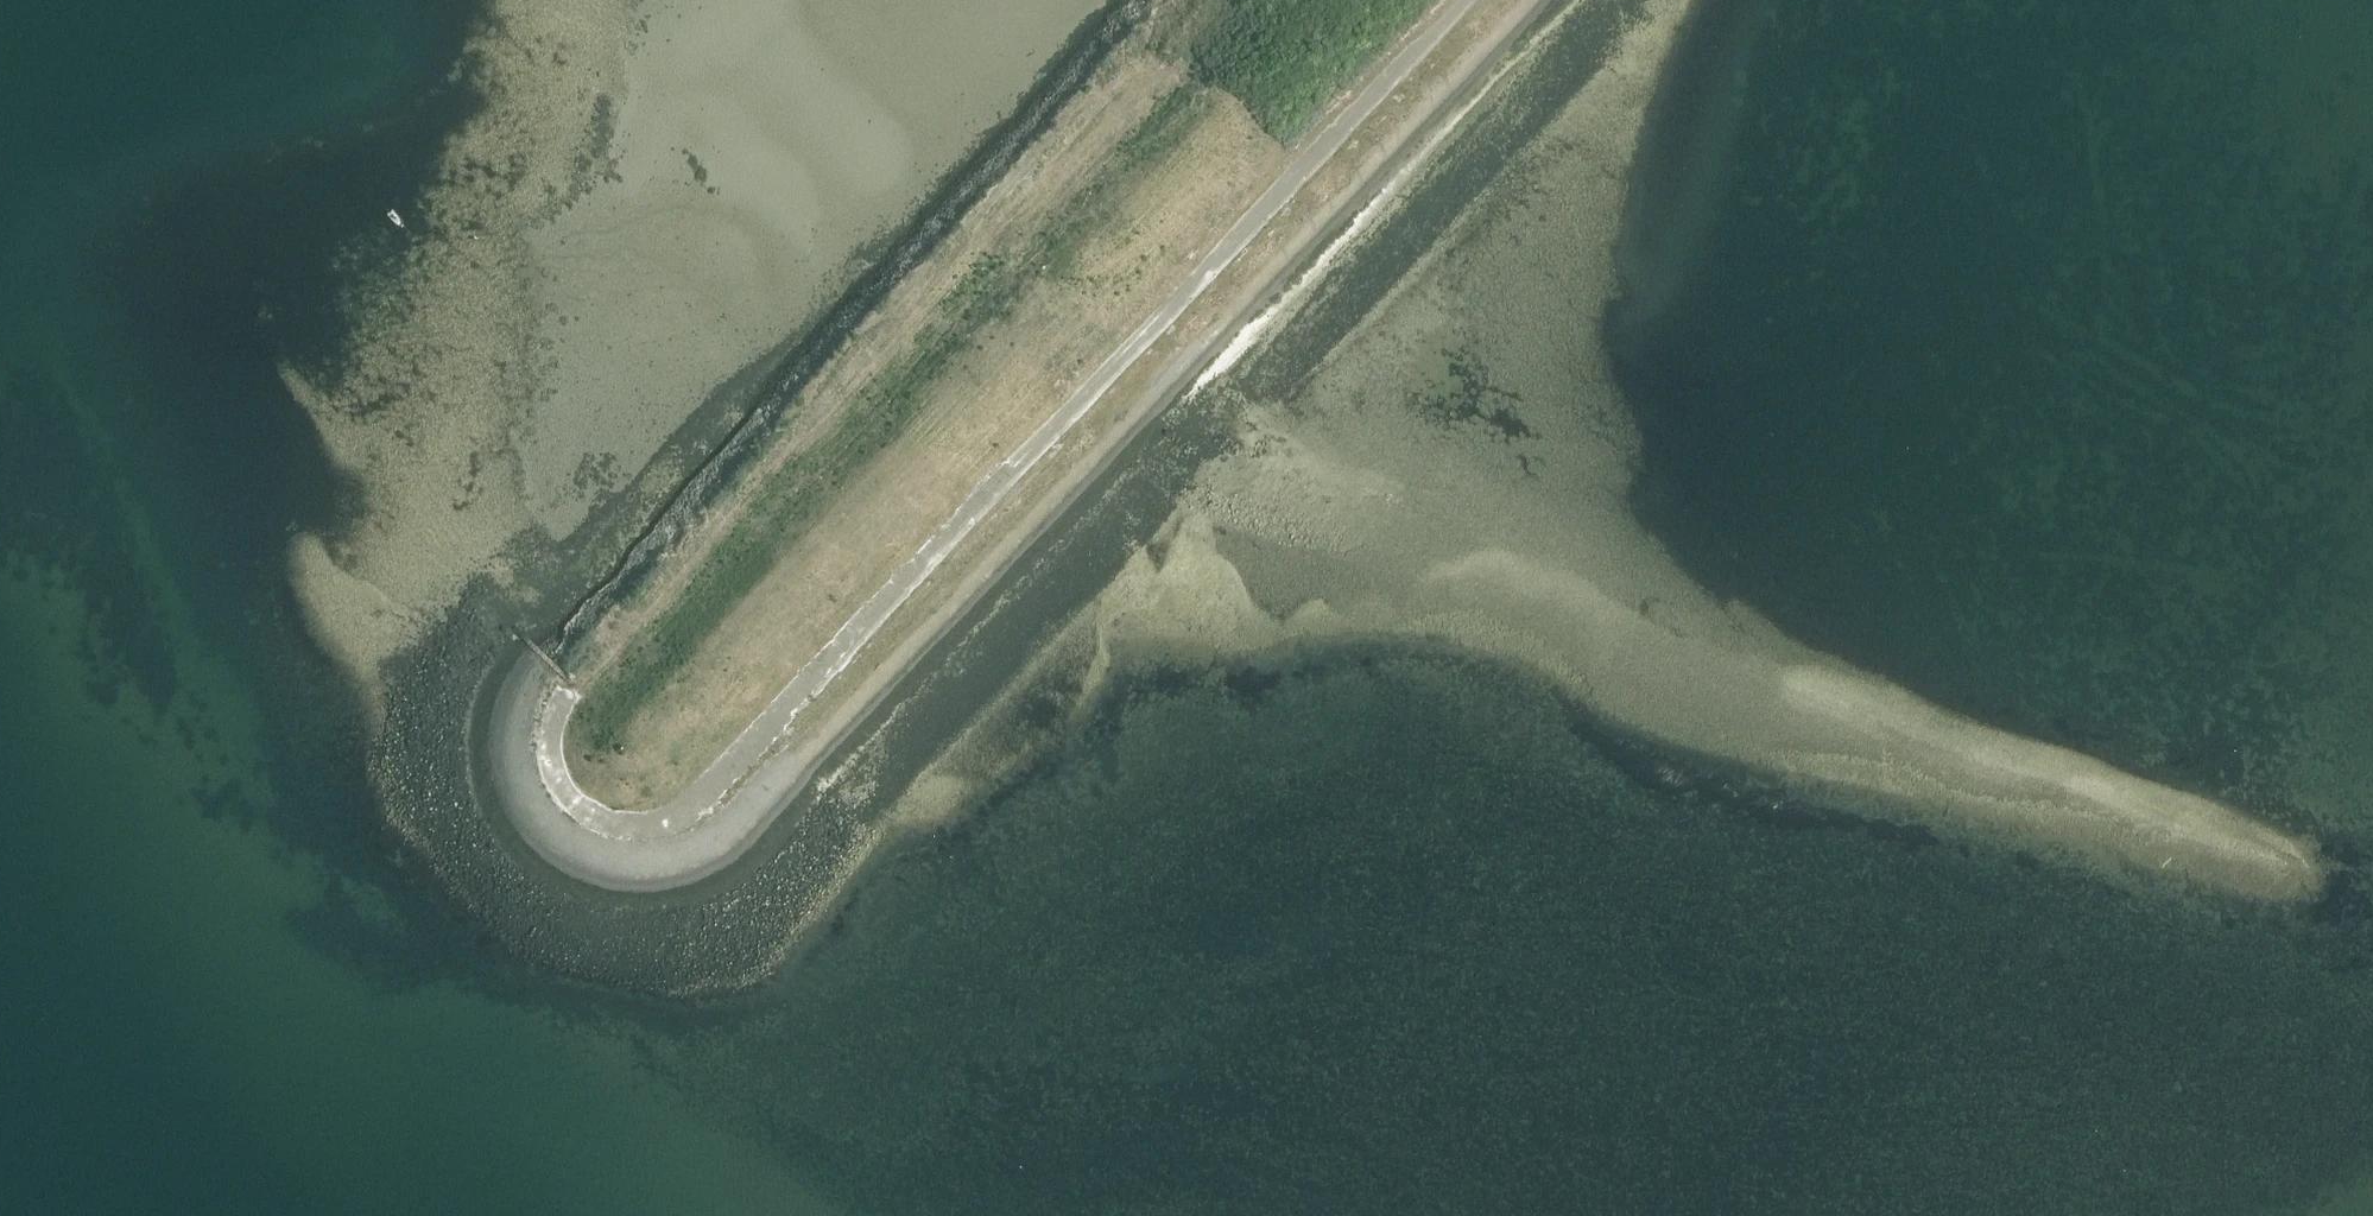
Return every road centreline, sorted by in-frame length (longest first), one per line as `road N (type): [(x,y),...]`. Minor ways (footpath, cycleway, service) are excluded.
road 1 (unclassified): [(561,703),(550,760),(574,808),(638,829),(699,799),(1466,0)]

